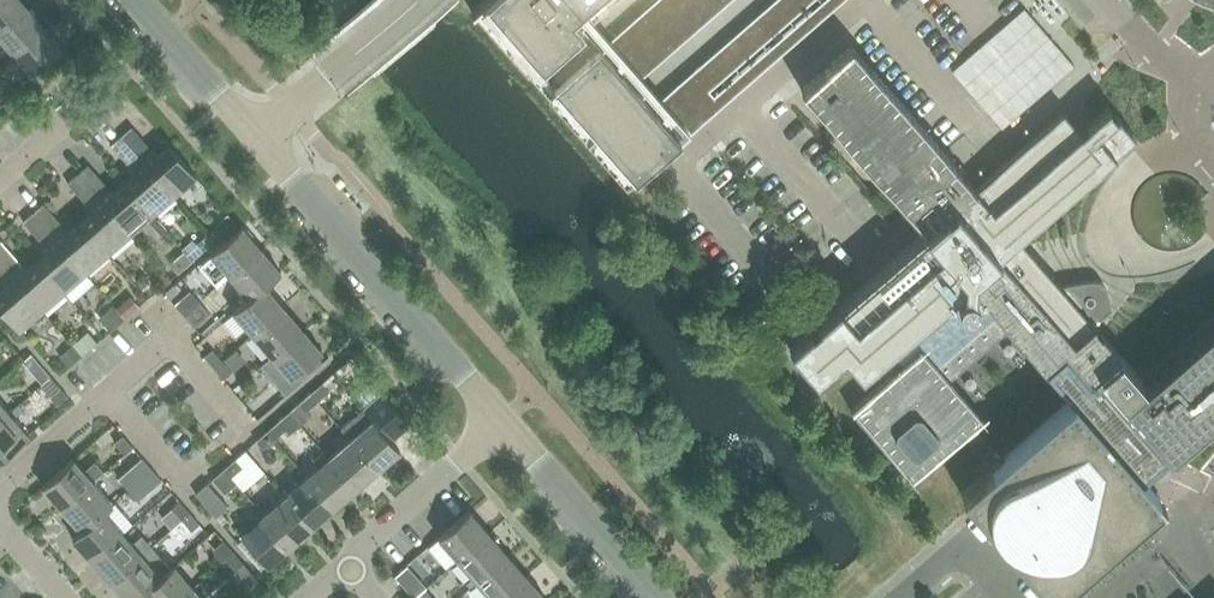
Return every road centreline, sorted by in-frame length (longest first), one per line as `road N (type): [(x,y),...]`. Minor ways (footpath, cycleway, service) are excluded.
road 1 (tertiary): [(257,141),(500,424)]
road 2 (tertiary): [(500,424),(655,597)]
road 3 (residential): [(413,0),(257,141)]
road 4 (tertiary): [(136,0),(257,141)]
road 5 (residential): [(373,539),(500,424)]
road 6 (residential): [(0,177),(101,95)]
road 7 (residential): [(1199,96),(1115,0)]

